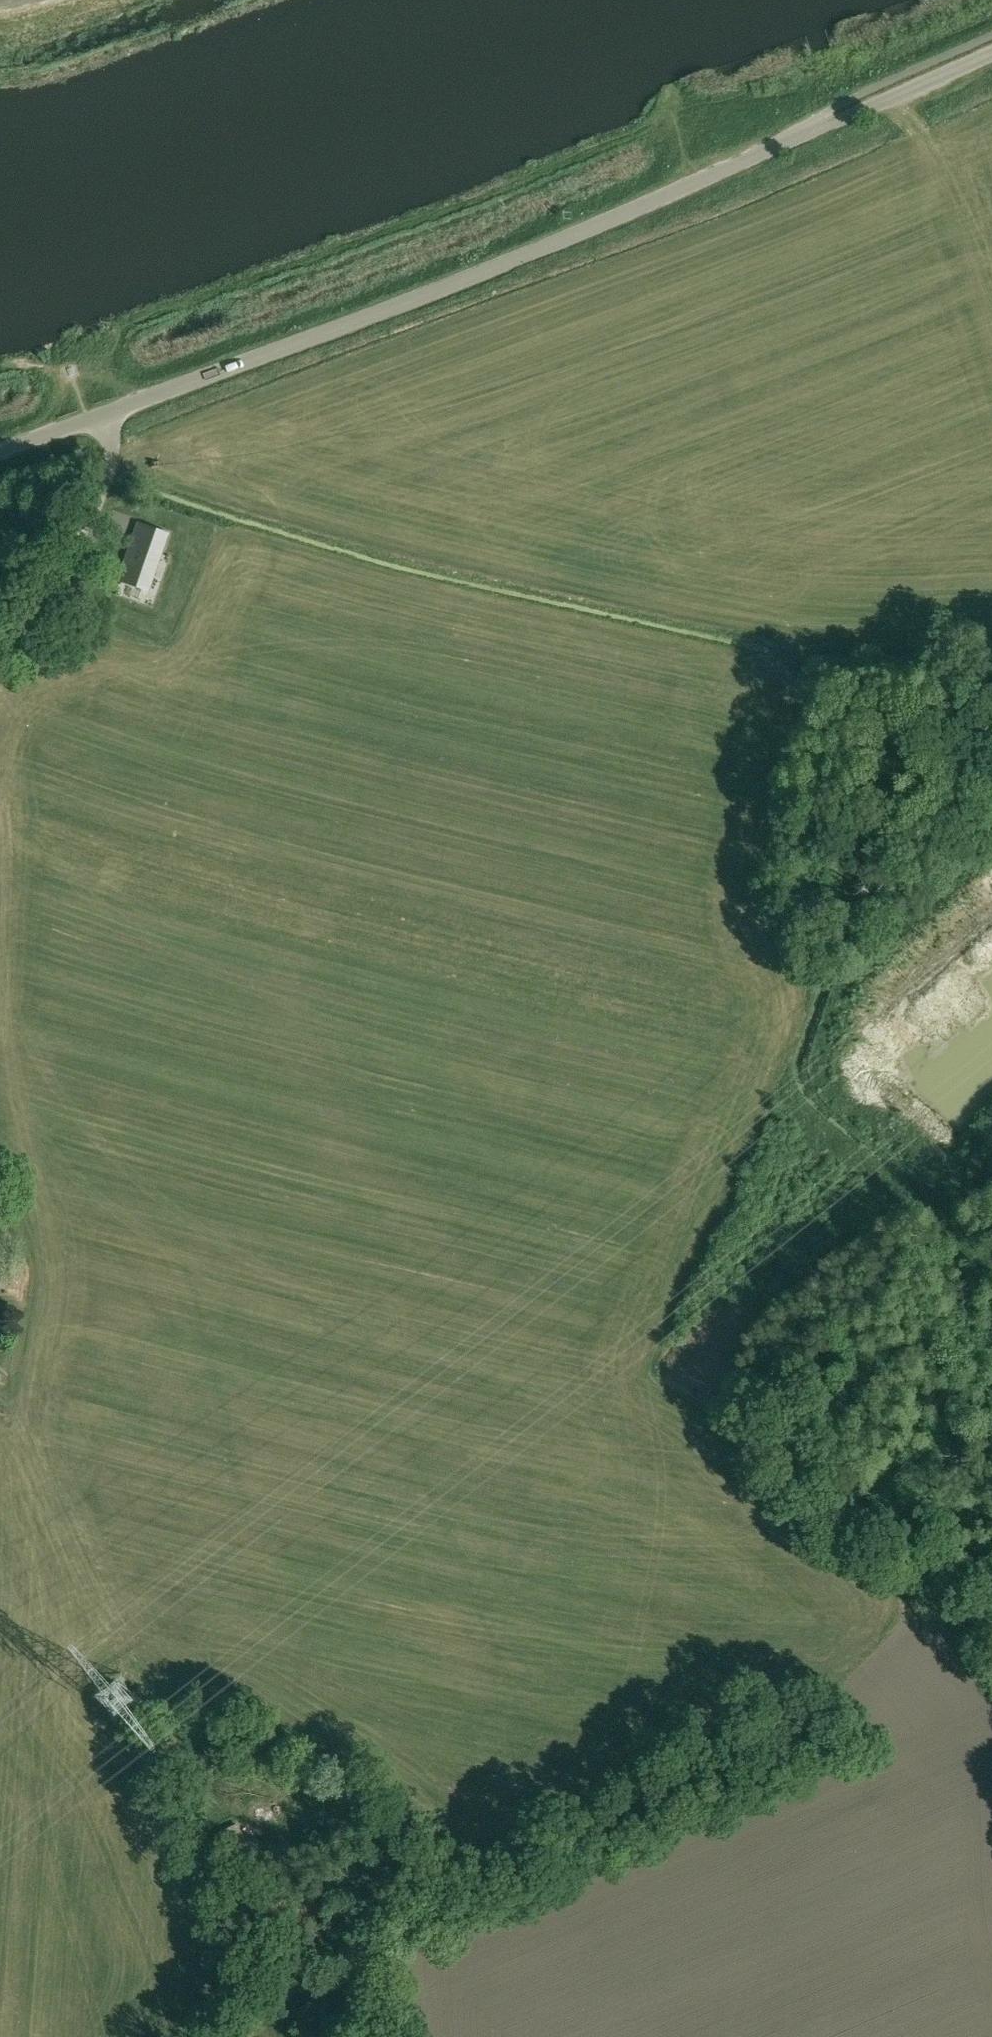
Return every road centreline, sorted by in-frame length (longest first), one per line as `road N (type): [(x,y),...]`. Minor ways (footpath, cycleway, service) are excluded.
road 1 (unclassified): [(809,130),(582,233),(0,453)]
road 2 (unclassified): [(809,130),(991,51)]

